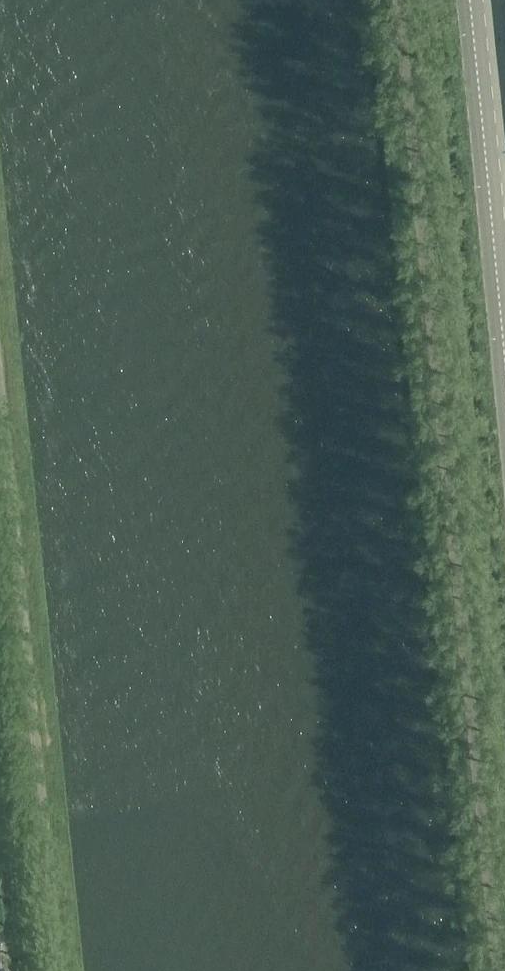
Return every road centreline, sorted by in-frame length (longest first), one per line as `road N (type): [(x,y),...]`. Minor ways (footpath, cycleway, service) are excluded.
road 1 (tertiary): [(468,0),(488,207)]
road 2 (tertiary): [(488,207),(504,385)]

